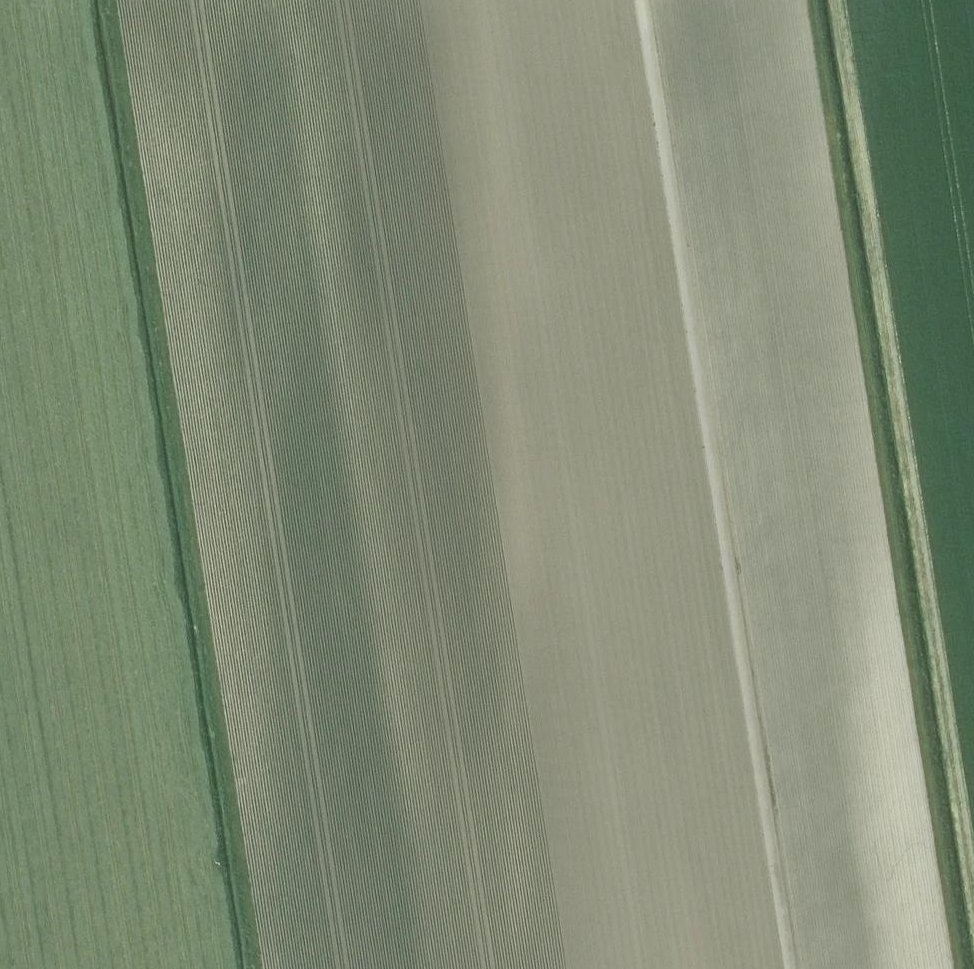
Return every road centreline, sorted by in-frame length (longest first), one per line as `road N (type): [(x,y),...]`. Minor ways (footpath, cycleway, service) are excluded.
road 1 (track): [(780,968),(642,24),(650,0)]

